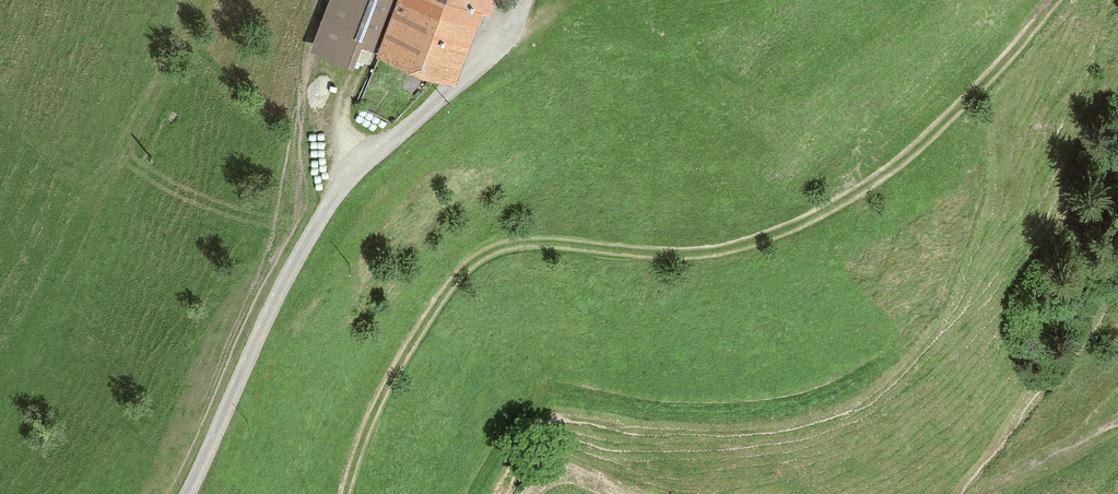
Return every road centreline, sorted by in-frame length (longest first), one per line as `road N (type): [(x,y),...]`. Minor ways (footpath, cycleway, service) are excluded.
road 1 (track): [(1056,0),(926,145),(814,225),(734,254),(531,243),(502,245),(469,263),(375,406),(346,493)]
road 2 (track): [(186,493),(270,309),(333,198),(501,45),(526,0)]
road 3 (track): [(473,493),(543,392),(742,407),(827,391),(884,360)]
road 4 (track): [(975,493),(1117,424)]

